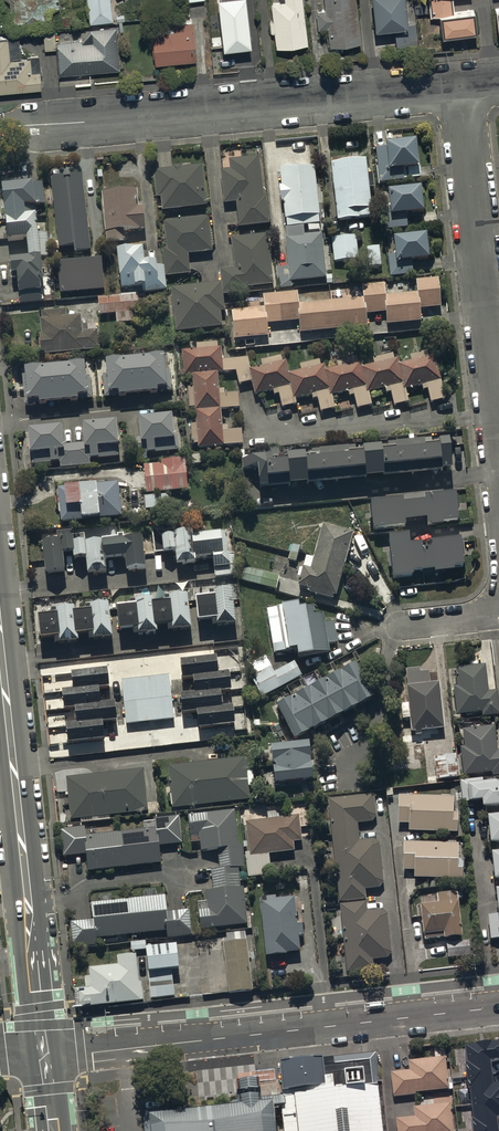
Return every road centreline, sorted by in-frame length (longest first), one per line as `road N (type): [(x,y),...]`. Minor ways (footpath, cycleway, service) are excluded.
road 1 (residential): [(0,127),(460,87)]
road 2 (residential): [(45,1052),(498,1007)]
road 3 (secondary): [(45,1052),(0,641)]
road 4 (residential): [(460,87),(498,420)]

